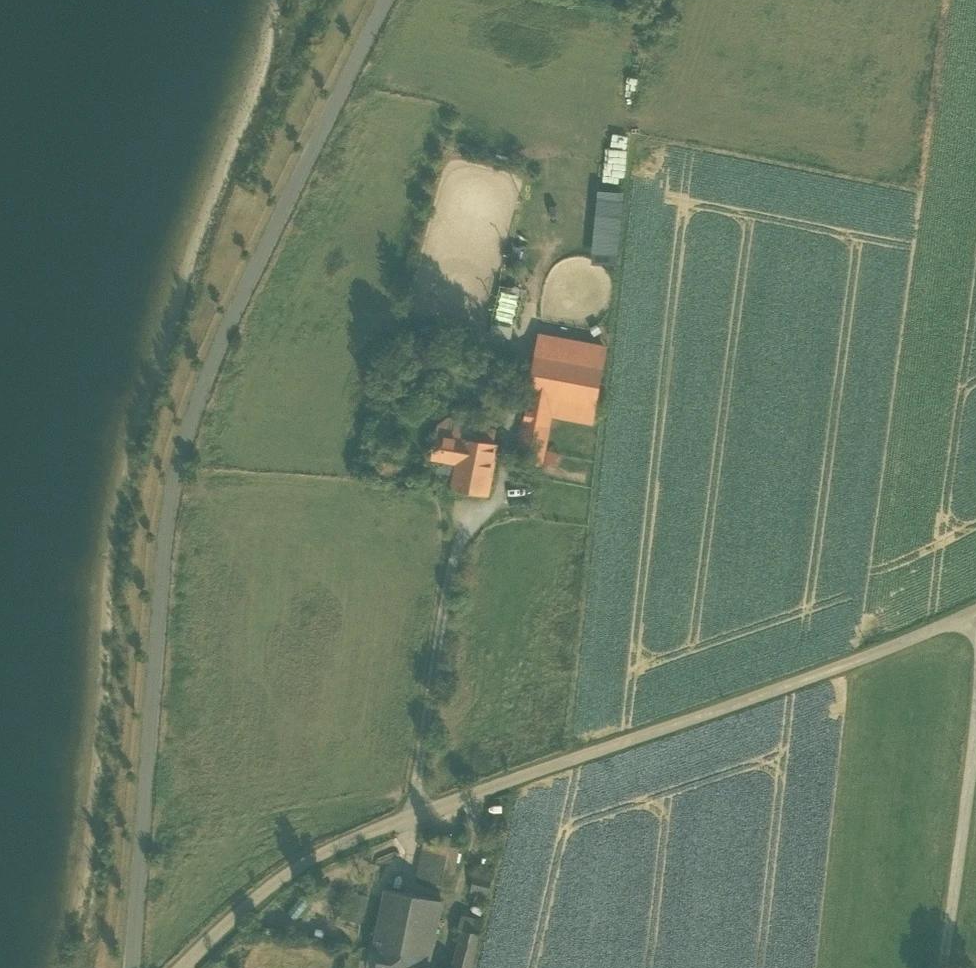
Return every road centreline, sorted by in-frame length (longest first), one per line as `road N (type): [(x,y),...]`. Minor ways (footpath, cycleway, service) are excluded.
road 1 (unclassified): [(131,967),(178,463),(249,280),(388,0)]
road 2 (unclassified): [(175,967),(296,862),(975,612)]

